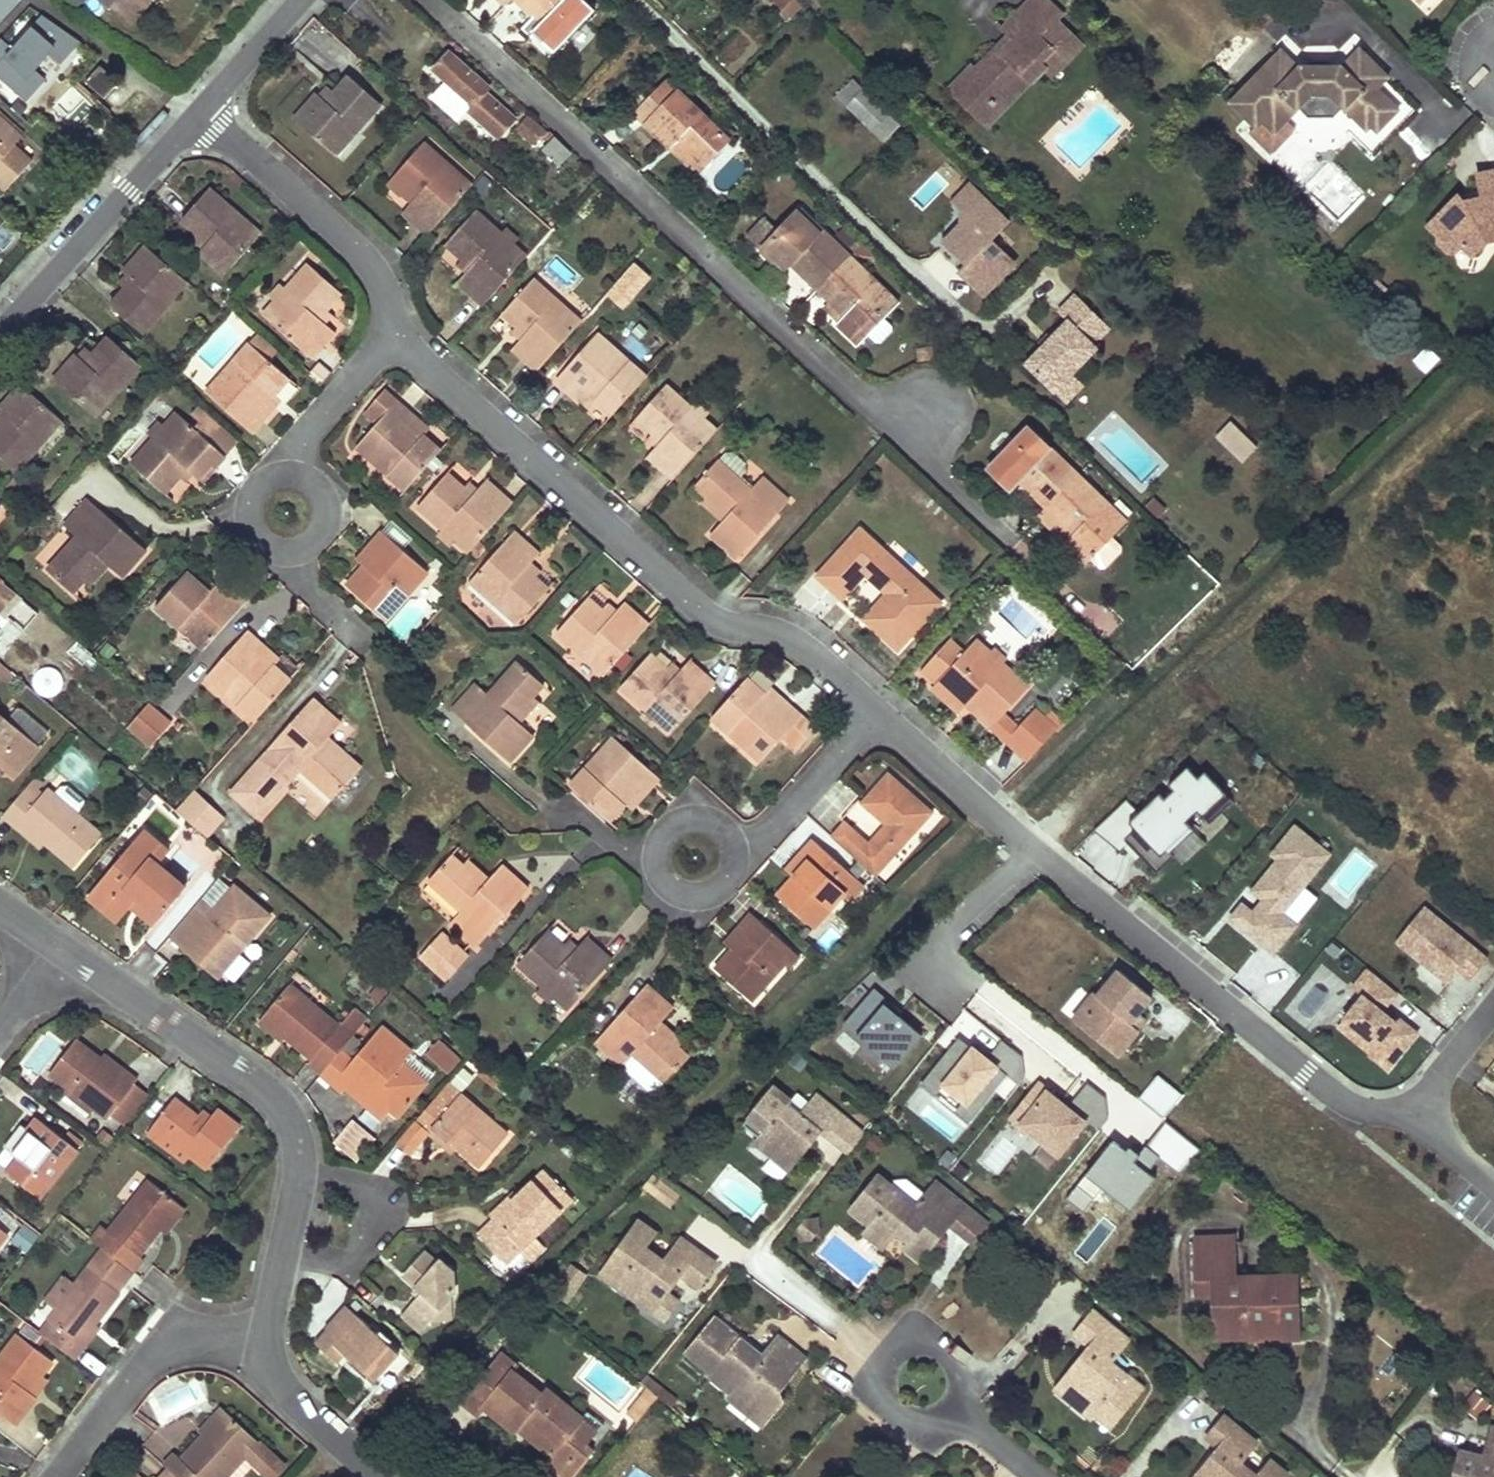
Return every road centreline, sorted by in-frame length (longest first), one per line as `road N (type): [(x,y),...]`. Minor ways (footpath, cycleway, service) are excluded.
road 1 (residential): [(433,0),(993,517)]
road 2 (residential): [(402,342),(696,608),(807,649),(879,714)]
road 3 (residential): [(1038,848),(1343,1105),(1411,1116)]
road 4 (residential): [(62,948),(273,1096),(289,1121),(294,1176)]
road 5 (residential): [(197,115),(354,247),(384,291),(402,342)]
road 6 (residential): [(197,115),(0,328)]
road 7 (residential): [(57,1476),(151,1358),(205,1339),(266,1353)]
road 8 (residential): [(294,1176),(369,1189),(388,1208),(372,1248),(353,1263),(282,1253)]
road 9 (residential): [(956,1411),(971,1380),(919,1336),(873,1390),(924,1433)]
road 10 (residential): [(879,714),(785,817),(749,842),(695,859)]
road 11 (residential): [(402,342),(319,422),(293,463),(290,514)]
road 12 (residential): [(879,714),(1038,848)]
road 13 (residential): [(1038,848),(930,968),(956,989)]
road 14 (residential): [(266,1353),(274,1382),(382,1476)]
road 15 (residential): [(301,0),(197,115)]
road 16 (residential): [(1411,1116),(1493,1006)]

